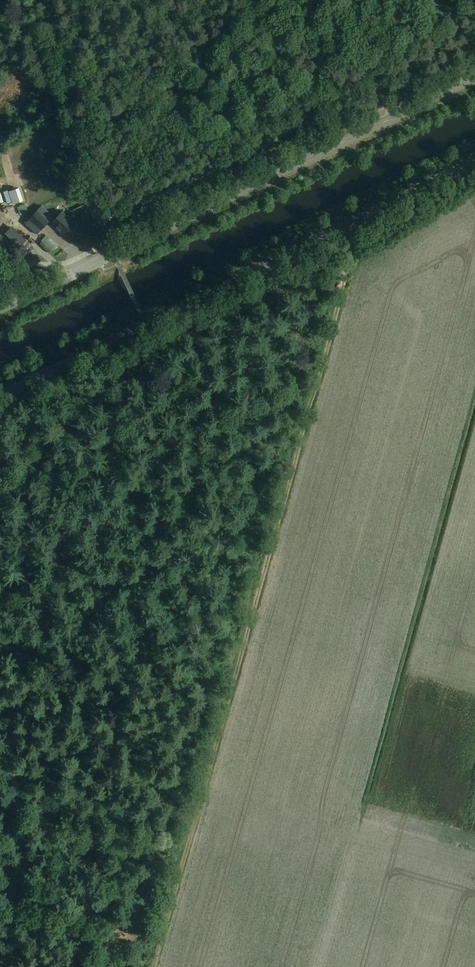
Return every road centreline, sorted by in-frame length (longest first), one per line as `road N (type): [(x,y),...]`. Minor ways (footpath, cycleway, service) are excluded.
road 1 (track): [(150,966),(357,221)]
road 2 (unclassified): [(0,395),(474,163)]
road 3 (tertiary): [(109,256),(474,78)]
road 4 (unclassified): [(109,256),(47,0)]
road 5 (track): [(394,117),(333,0)]
road 6 (tertiary): [(0,310),(109,256)]

